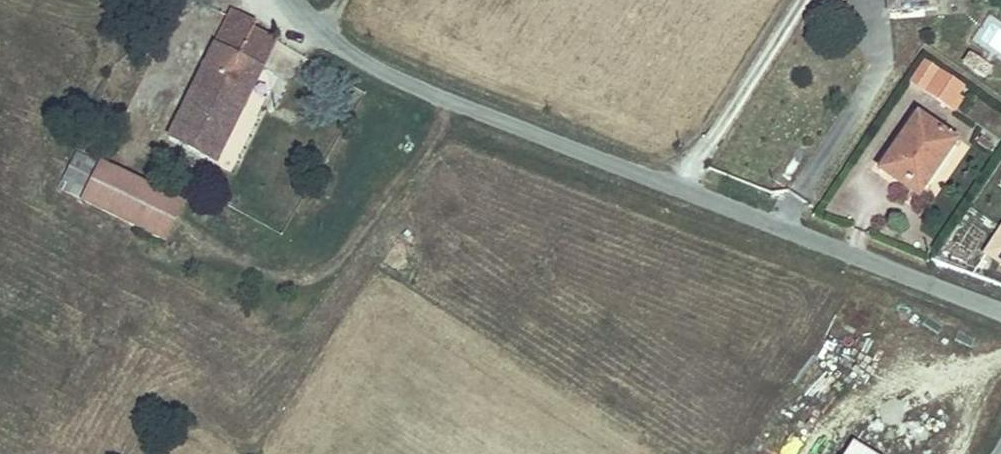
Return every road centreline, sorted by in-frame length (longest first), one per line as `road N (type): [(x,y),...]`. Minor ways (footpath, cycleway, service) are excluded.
road 1 (residential): [(295,0),(347,54),(436,96),(1000,312)]

